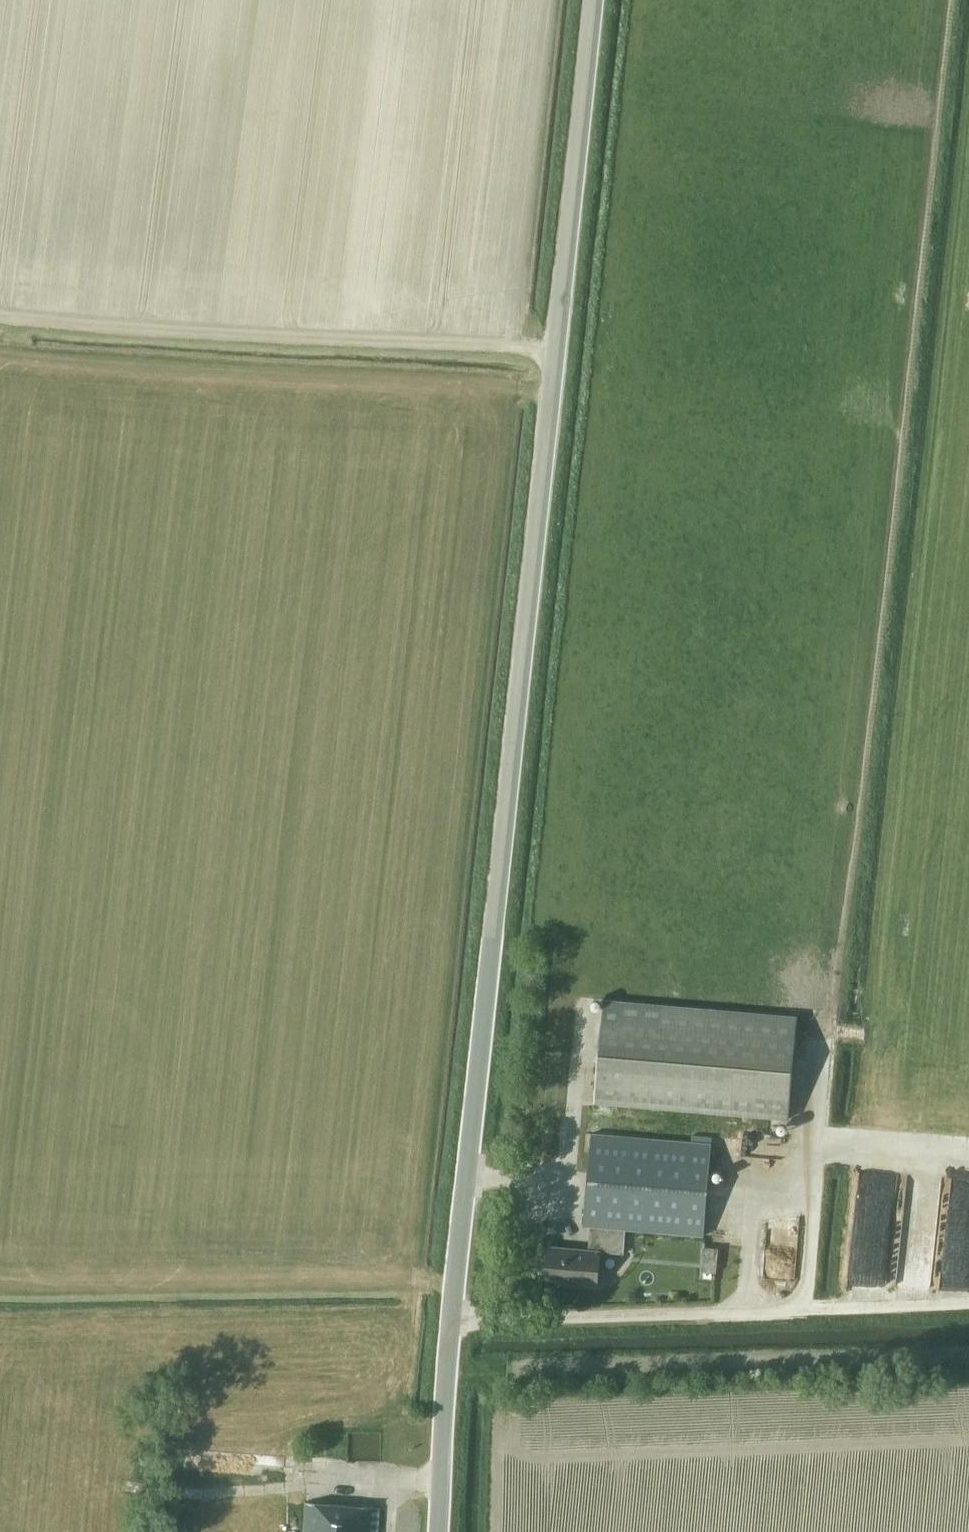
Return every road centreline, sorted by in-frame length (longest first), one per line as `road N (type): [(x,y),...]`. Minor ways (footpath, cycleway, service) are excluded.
road 1 (tertiary): [(441,1531),(598,0)]

